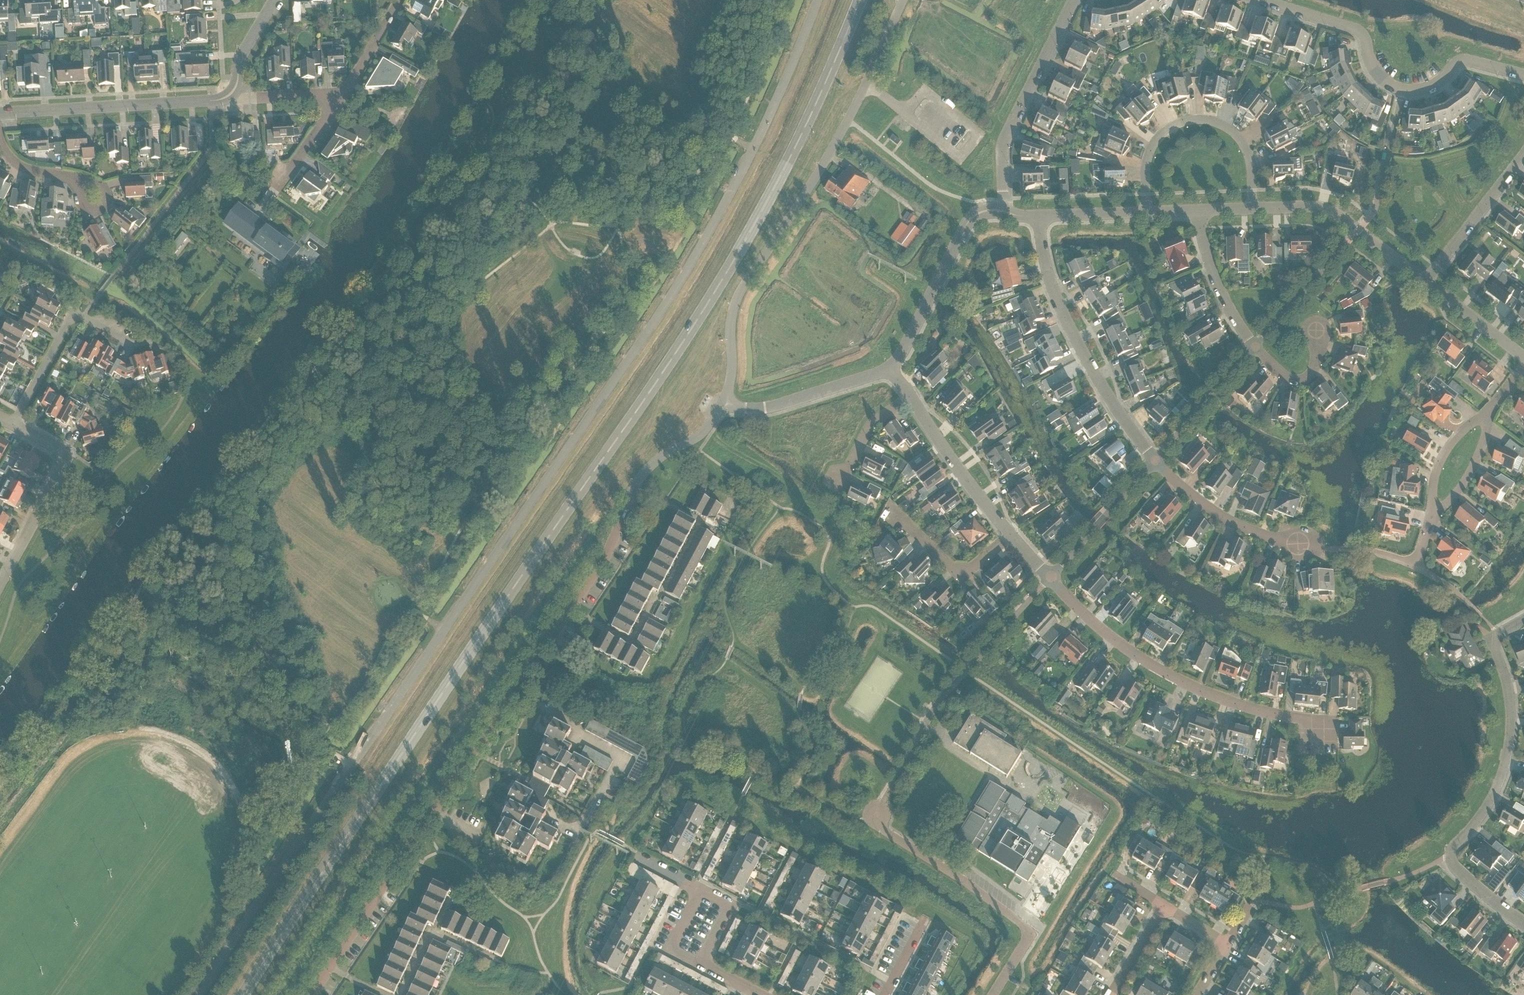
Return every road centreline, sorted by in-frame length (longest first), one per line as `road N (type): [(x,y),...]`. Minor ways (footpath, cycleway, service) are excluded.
road 1 (secondary): [(242,994),(713,295),(778,181),(859,0)]
road 2 (unclassified): [(202,994),(674,289),(753,151),(818,0)]
road 3 (unclassified): [(308,994),(553,637),(622,522),(633,485),(705,431),(726,404)]
road 4 (unclassified): [(726,404),(732,307),(829,153),(903,0)]
road 5 (residential): [(1523,926),(1455,873),(1453,854),(1496,793),(1509,751),(1512,715),(1493,646),(1497,634),(1523,620)]
road 6 (residential): [(1319,737),(1320,721),(1264,712),(1164,673),(1049,580)]
road 7 (residential): [(1266,0),(1355,30),(1373,72),(1399,94),(1430,90),(1470,63),(1523,78)]
road 8 (residential): [(993,994),(1034,926),(879,822),(879,809)]
road 9 (residential): [(1156,464),(1105,392),(1054,293),(1038,217)]
road 10 (residential): [(1317,330),(1308,377),(1283,374),(1226,309),(1199,211)]
road 11 (residential): [(1147,213),(1153,145),(1177,123),(1199,121),(1218,123),(1244,145),(1252,209)]
road 12 (unclassified): [(0,113),(230,94)]
road 13 (residential): [(1003,212),(1009,126),(1075,0)]
road 14 (unclassified): [(892,371),(965,225),(987,211),(1003,212)]
road 15 (residential): [(14,425),(65,457),(0,586)]
road 16 (unclassified): [(1252,209),(1334,212),(1425,284)]
road 17 (residential): [(14,425),(73,313),(133,344)]
road 18 (unclassified): [(726,404),(765,407),(892,371)]
road 19 (residential): [(1299,544),(1216,514),(1156,464)]
road 20 (residential): [(1009,533),(912,399)]
road 21 (residential): [(1425,284),(1523,154)]
road 22 (residential): [(1156,464),(1049,580)]
road 23 (residential): [(1009,533),(962,577),(893,515)]
road 24 (track): [(629,91),(673,94),(753,151)]
road 25 (unclassified): [(1425,284),(1523,359)]
road 26 (residential): [(338,104),(400,0)]
road 27 (residential): [(1433,514),(1434,473),(1459,433),(1486,416)]

